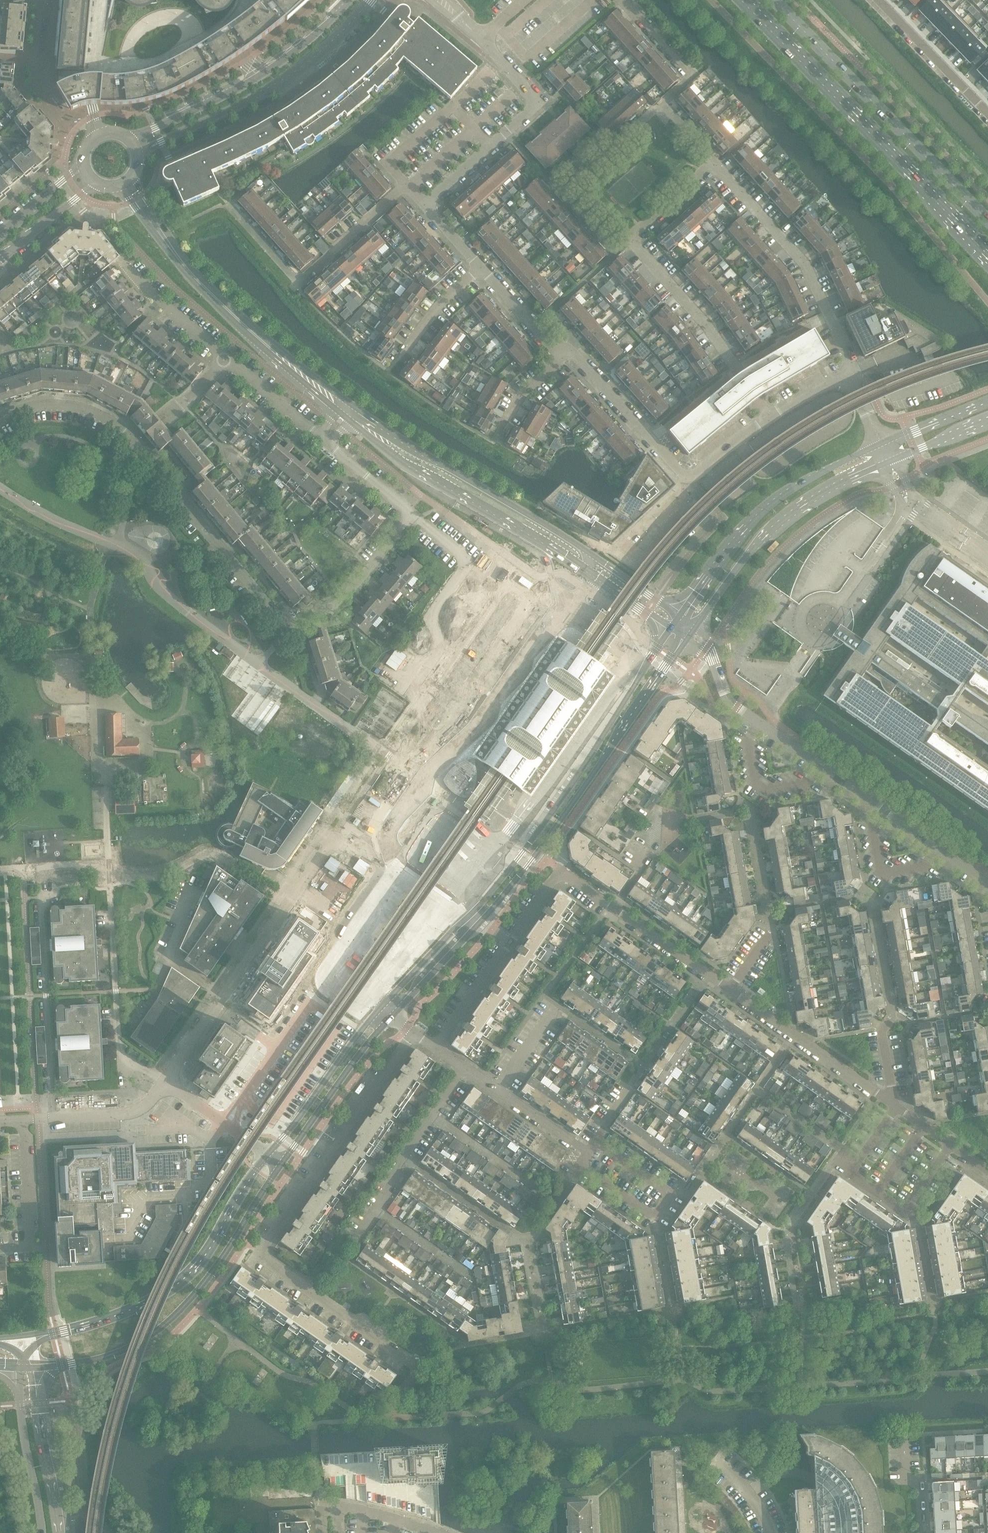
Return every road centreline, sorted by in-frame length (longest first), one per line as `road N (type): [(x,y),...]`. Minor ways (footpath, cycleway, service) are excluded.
road 1 (tertiary): [(393,1018),(529,864),(687,639)]
road 2 (tertiary): [(669,630),(520,856),(383,1006)]
road 3 (residential): [(830,315),(805,264),(715,167),(632,241),(737,369)]
road 4 (residential): [(419,1367),(260,1252),(417,1034)]
road 5 (residential): [(987,882),(732,704),(713,658)]
road 6 (secondary): [(743,0),(987,253)]
road 7 (tertiary): [(34,1369),(98,1359),(168,1329),(211,1278),(282,1163)]
road 8 (tertiary): [(271,1154),(198,1272),(175,1293),(92,1326),(23,1337)]
road 9 (secondary): [(987,219),(774,0)]
road 10 (unclassified): [(137,152),(273,88),(371,0)]
road 11 (unclassified): [(589,552),(347,414)]
road 12 (tertiary): [(882,443),(776,501),(679,615)]
road 13 (unclassified): [(350,0),(254,80),(128,139)]
road 14 (tertiary): [(695,628),(784,519),(885,463)]
road 15 (unclassified): [(347,414),(207,291),(164,238)]
road 16 (residential): [(134,444),(292,632)]
road 17 (residential): [(428,211),(540,106),(484,41)]
road 18 (residential): [(953,1148),(908,1214),(852,1176),(848,1163),(860,1160),(896,1107)]
road 19 (unclassified): [(347,414),(395,458),(543,543)]
road 20 (residential): [(166,1083),(288,901)]
road 21 (residential): [(436,1048),(561,870)]
road 22 (residential): [(407,682),(438,633),(430,623),(469,561),(413,514)]
road 23 (residential): [(578,1165),(654,1215),(671,1191),(595,1141)]
road 24 (residential): [(354,1245),(468,1071)]
road 25 (residential): [(896,1107),(729,992)]
road 26 (residential): [(595,1141),(703,975)]
road 27 (tertiary): [(383,1006),(271,1154)]
road 28 (tertiary): [(282,1163),(393,1018)]
road 29 (residential): [(703,975),(561,870)]
road 30 (residential): [(292,632),(332,607),(413,514)]
road 31 (tertiary): [(59,1532),(34,1369)]
road 32 (tertiary): [(19,1370),(42,1532)]
road 33 (residential): [(0,1250),(33,1248),(26,1120)]
road 34 (residential): [(987,114),(882,0)]
road 35 (residential): [(26,1120),(136,1112),(166,1083)]
road 36 (residential): [(0,420),(38,406),(75,407),(98,414),(134,444)]
road 37 (residential): [(226,360),(122,261)]
road 38 (residential): [(166,1083),(271,1154)]
road 39 (residential): [(337,249),(405,186),(428,211)]
road 40 (residential): [(324,440),(226,360)]
road 41 (residential): [(650,438),(576,354),(562,350)]
road 42 (residential): [(0,261),(96,183)]

